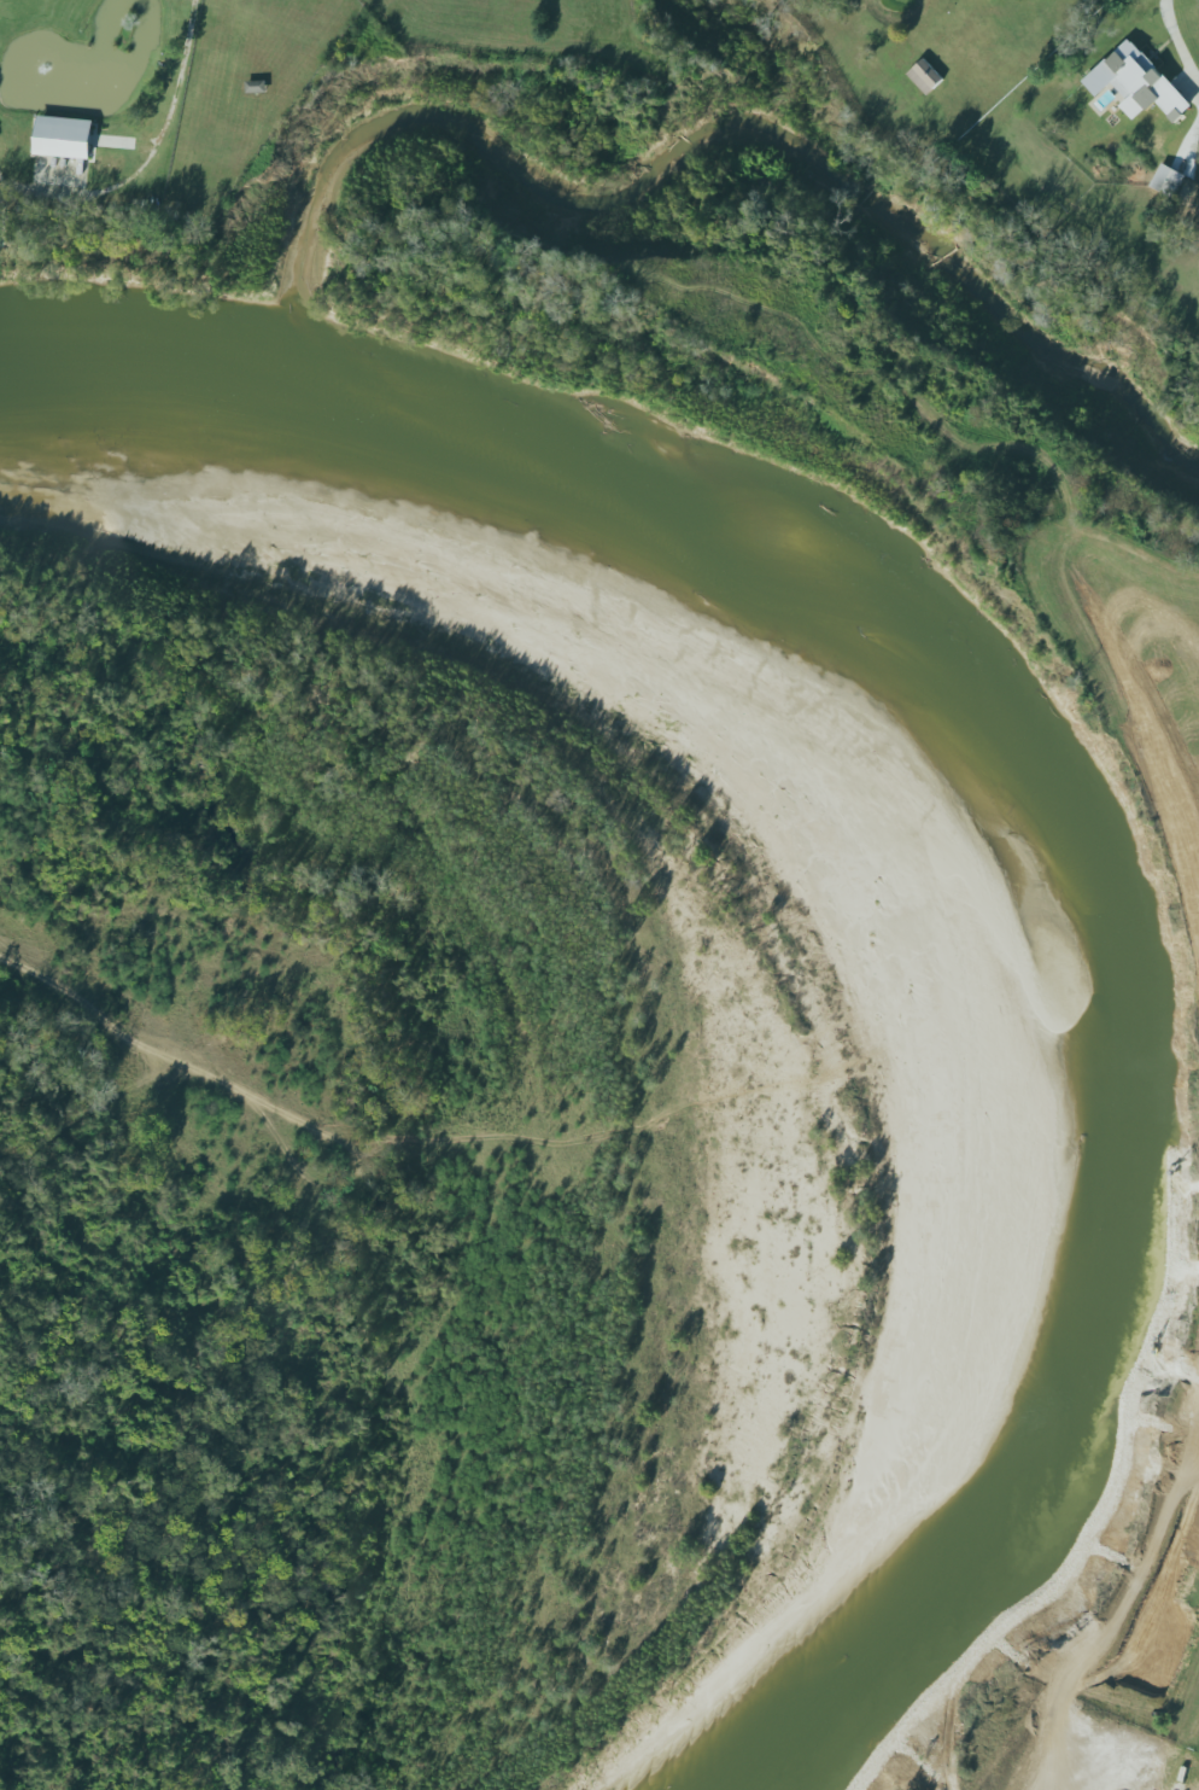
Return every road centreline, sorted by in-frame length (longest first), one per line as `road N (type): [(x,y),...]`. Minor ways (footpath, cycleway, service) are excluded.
road 1 (track): [(331,1129),(138,1043),(71,991),(0,963)]

